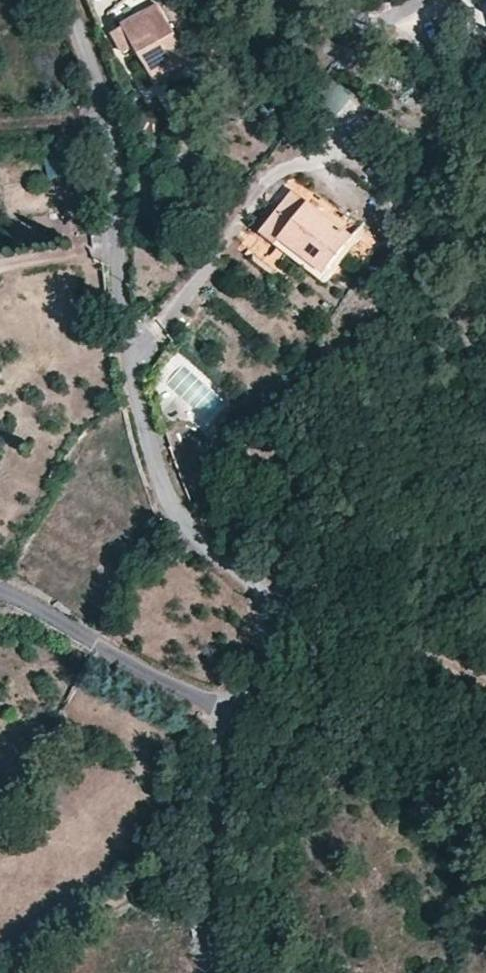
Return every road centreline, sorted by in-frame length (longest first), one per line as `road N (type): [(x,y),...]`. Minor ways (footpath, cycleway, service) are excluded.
road 1 (unclassified): [(62,0),(109,156),(126,340),(166,508),(180,532),(257,597),(265,626),(251,688),(228,709)]
road 2 (unclassified): [(228,709),(208,898),(217,972)]
road 3 (unclassified): [(228,709),(158,678),(0,587)]

